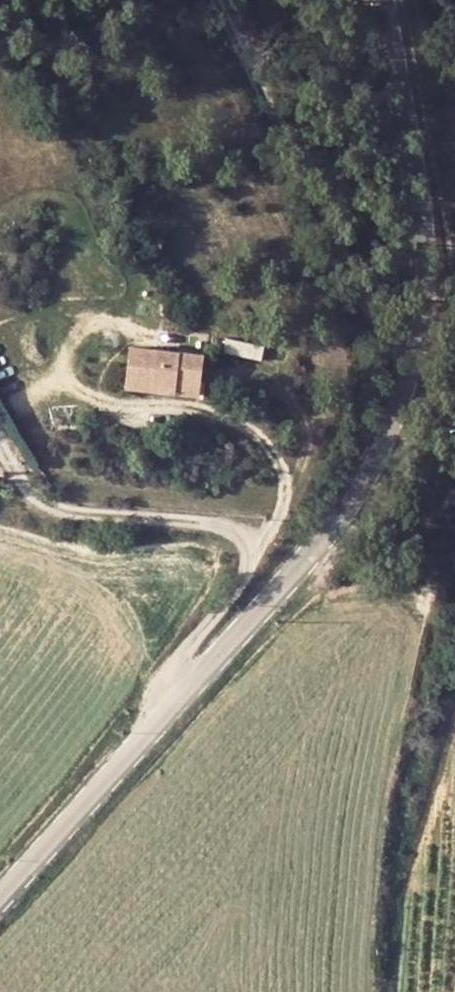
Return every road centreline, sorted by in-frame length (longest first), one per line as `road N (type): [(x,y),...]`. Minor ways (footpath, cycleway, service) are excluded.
road 1 (tertiary): [(380,0),(416,238),(415,312),(377,445),(299,557),(0,895)]
road 2 (track): [(0,538),(65,563),(100,594),(166,704)]

